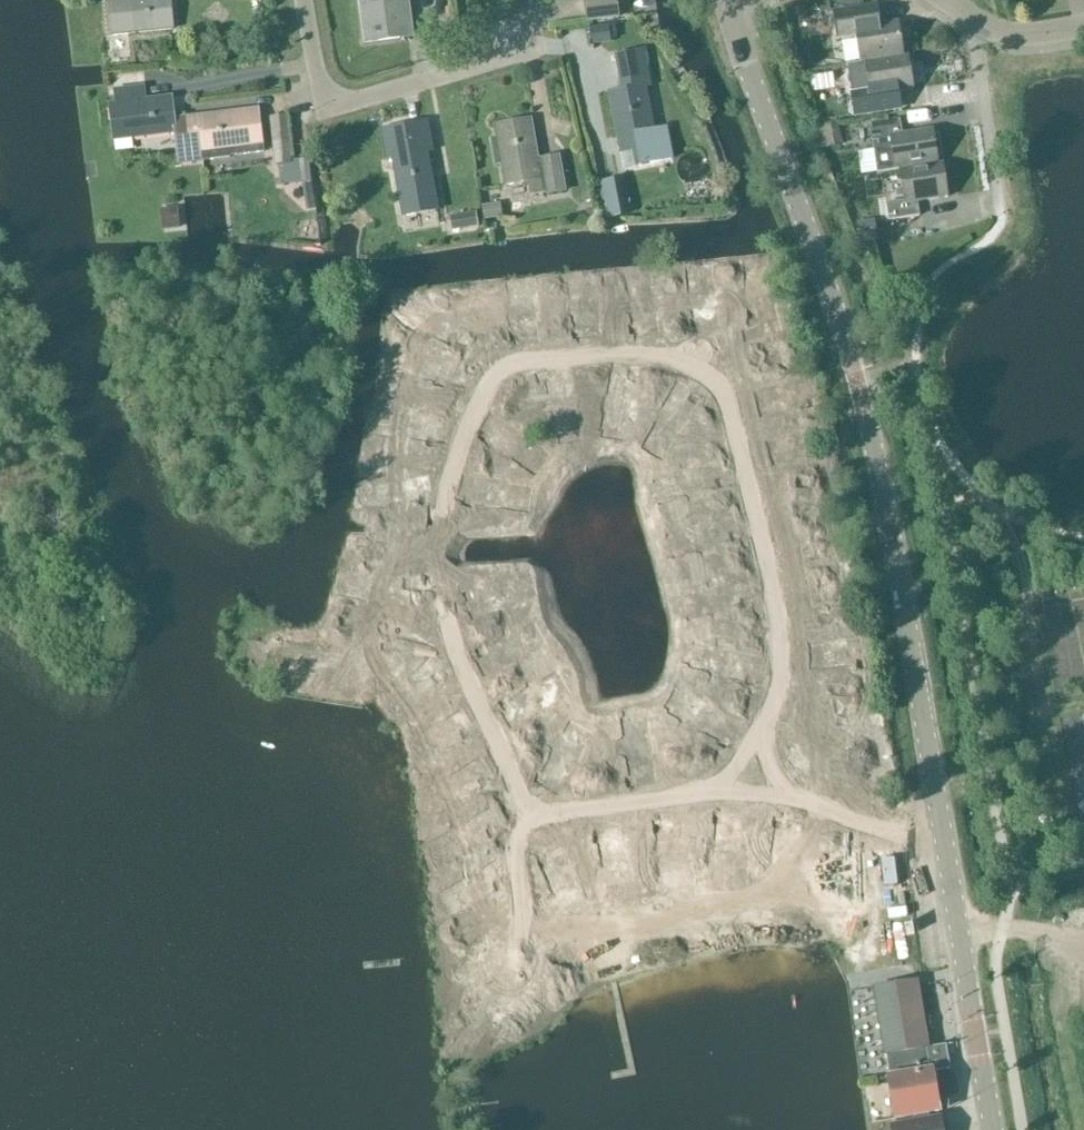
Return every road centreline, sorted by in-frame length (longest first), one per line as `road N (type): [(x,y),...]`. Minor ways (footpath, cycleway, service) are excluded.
road 1 (tertiary): [(994,1129),(907,590),(863,390),(726,0)]
road 2 (residential): [(538,49),(351,108),(333,103),(319,84),(305,0)]
road 3 (residential): [(1000,213),(974,23)]
road 4 (track): [(961,937),(1083,940)]

